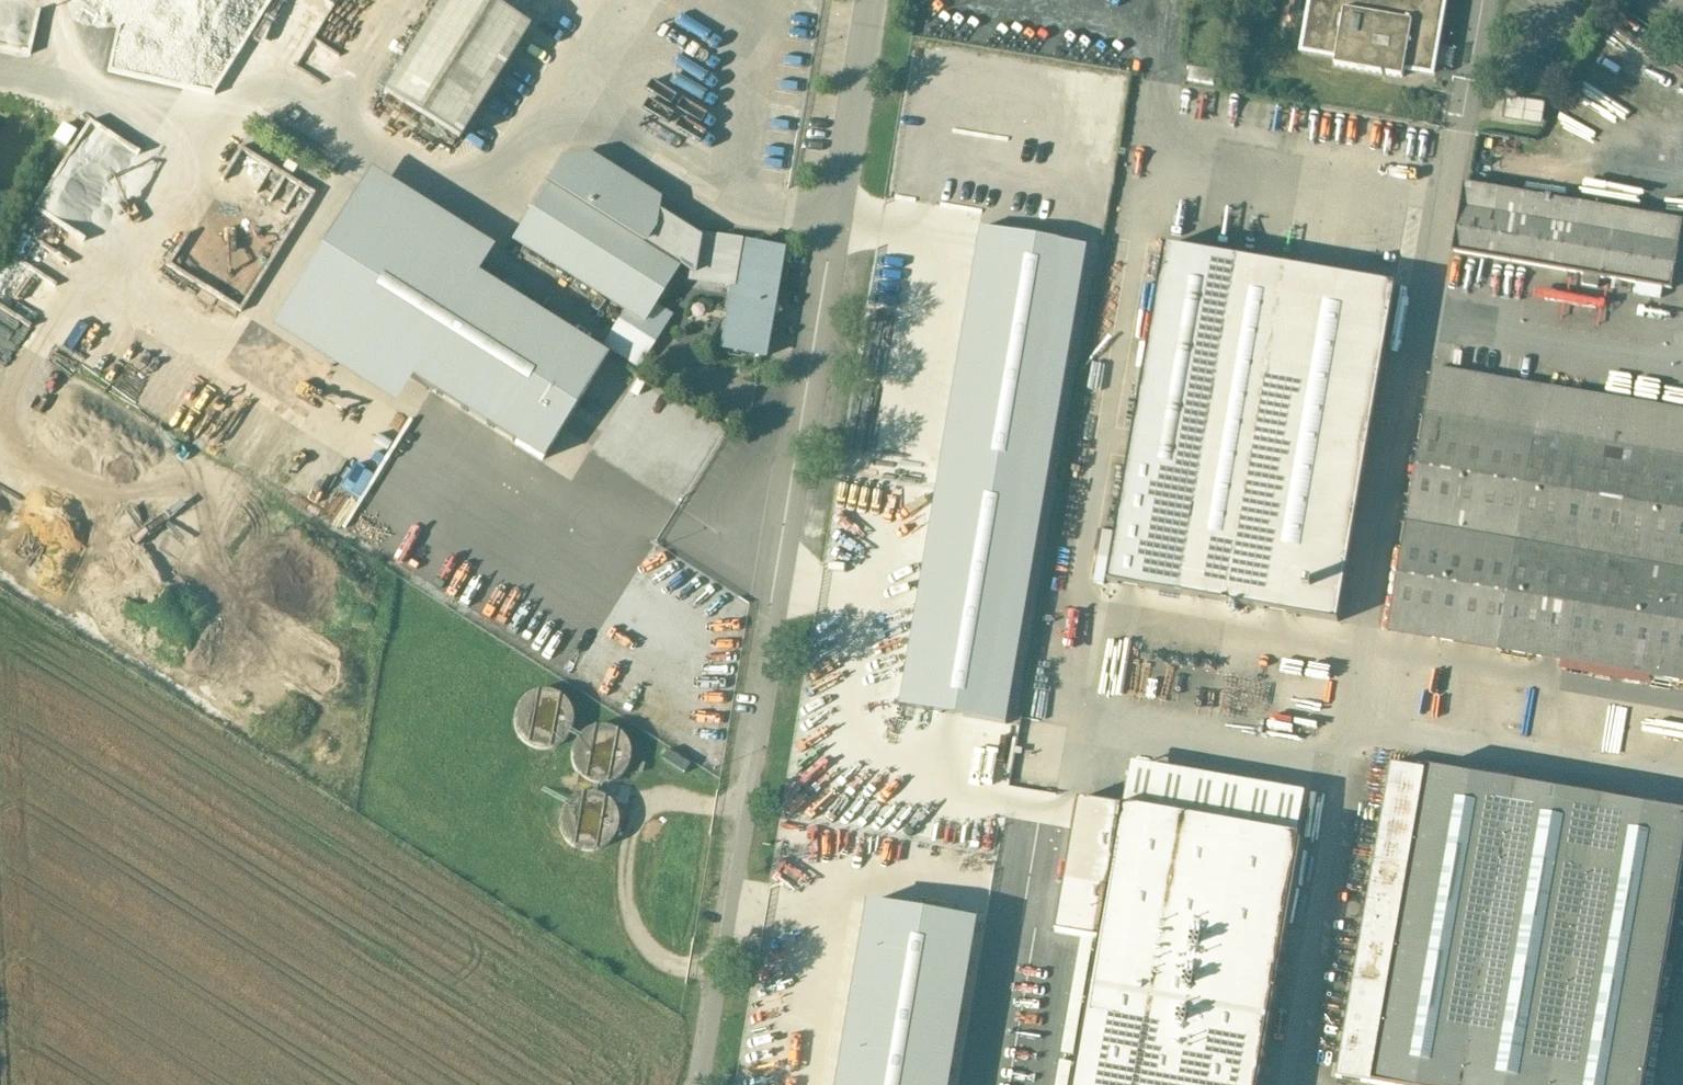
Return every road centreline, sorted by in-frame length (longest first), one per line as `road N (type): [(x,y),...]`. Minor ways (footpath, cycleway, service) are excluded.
road 1 (unclassified): [(871,0),(697,1084)]

